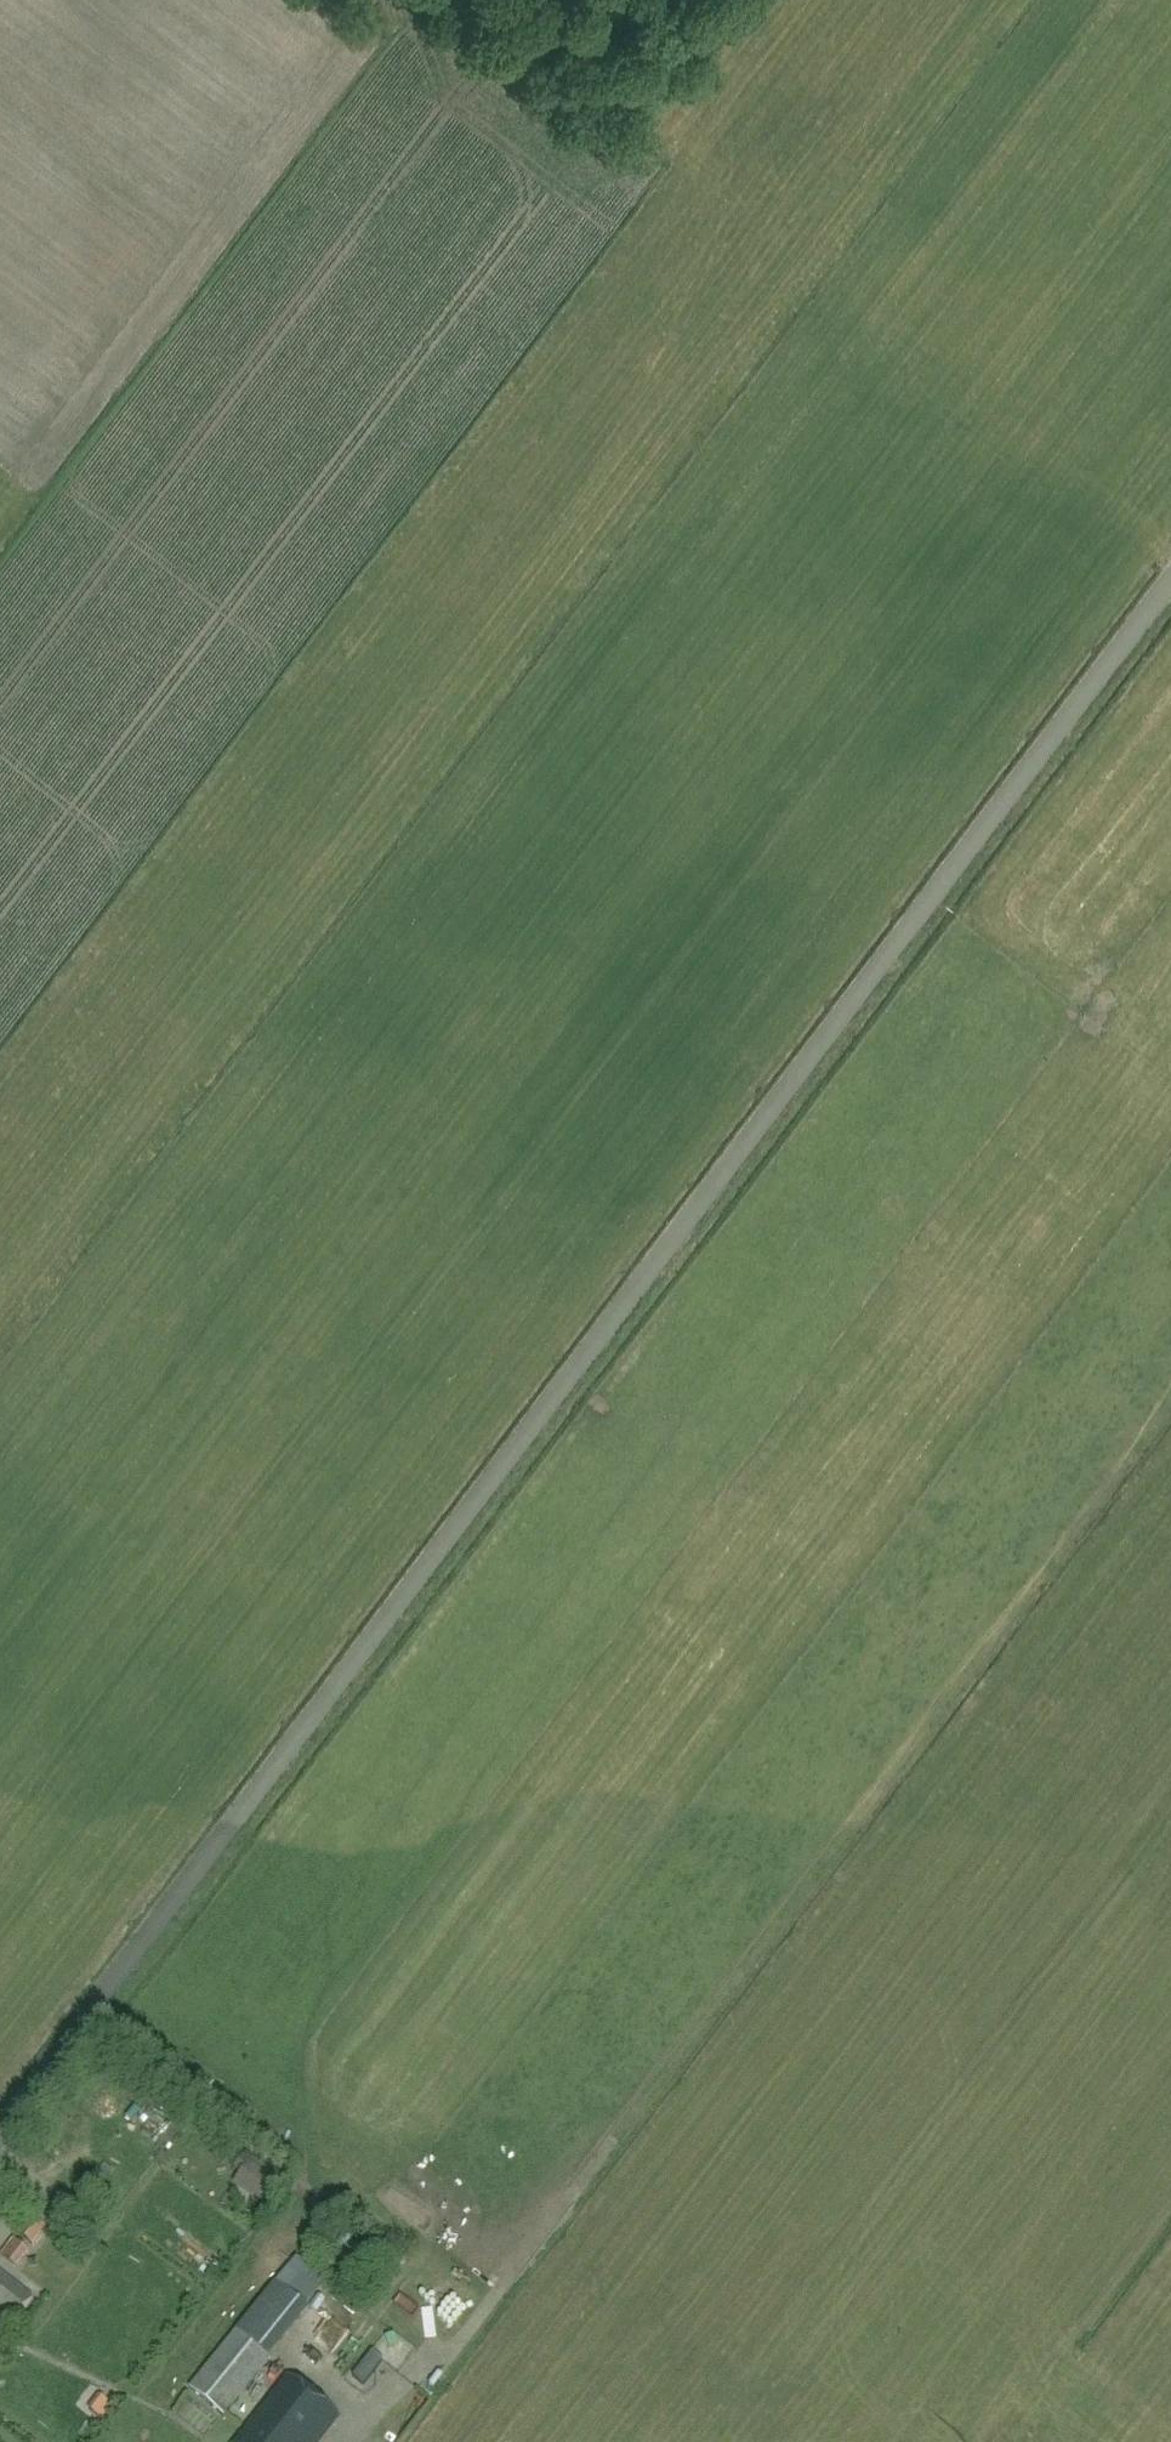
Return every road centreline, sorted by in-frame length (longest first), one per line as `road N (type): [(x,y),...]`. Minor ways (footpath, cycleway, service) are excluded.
road 1 (unclassified): [(0,2129),(1170,581)]

